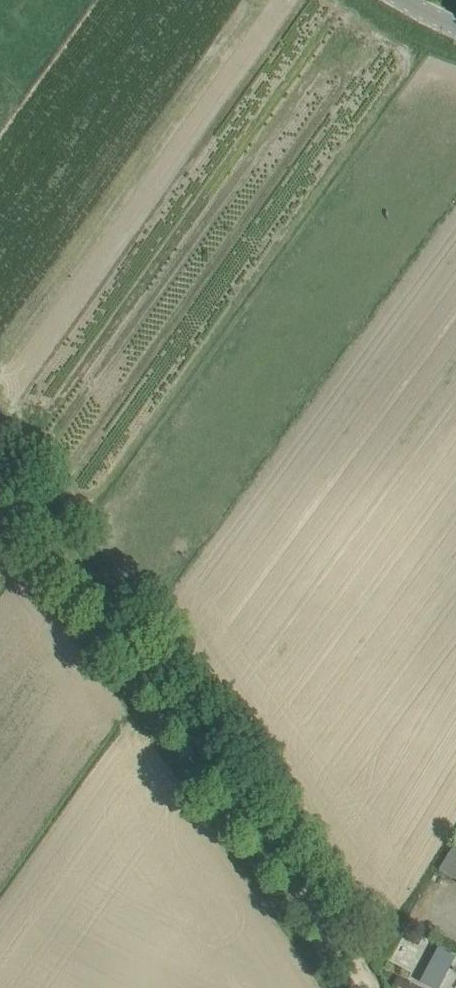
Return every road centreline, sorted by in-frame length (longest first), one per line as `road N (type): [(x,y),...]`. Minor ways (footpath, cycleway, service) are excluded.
road 1 (track): [(371,987),(219,798),(0,487)]

